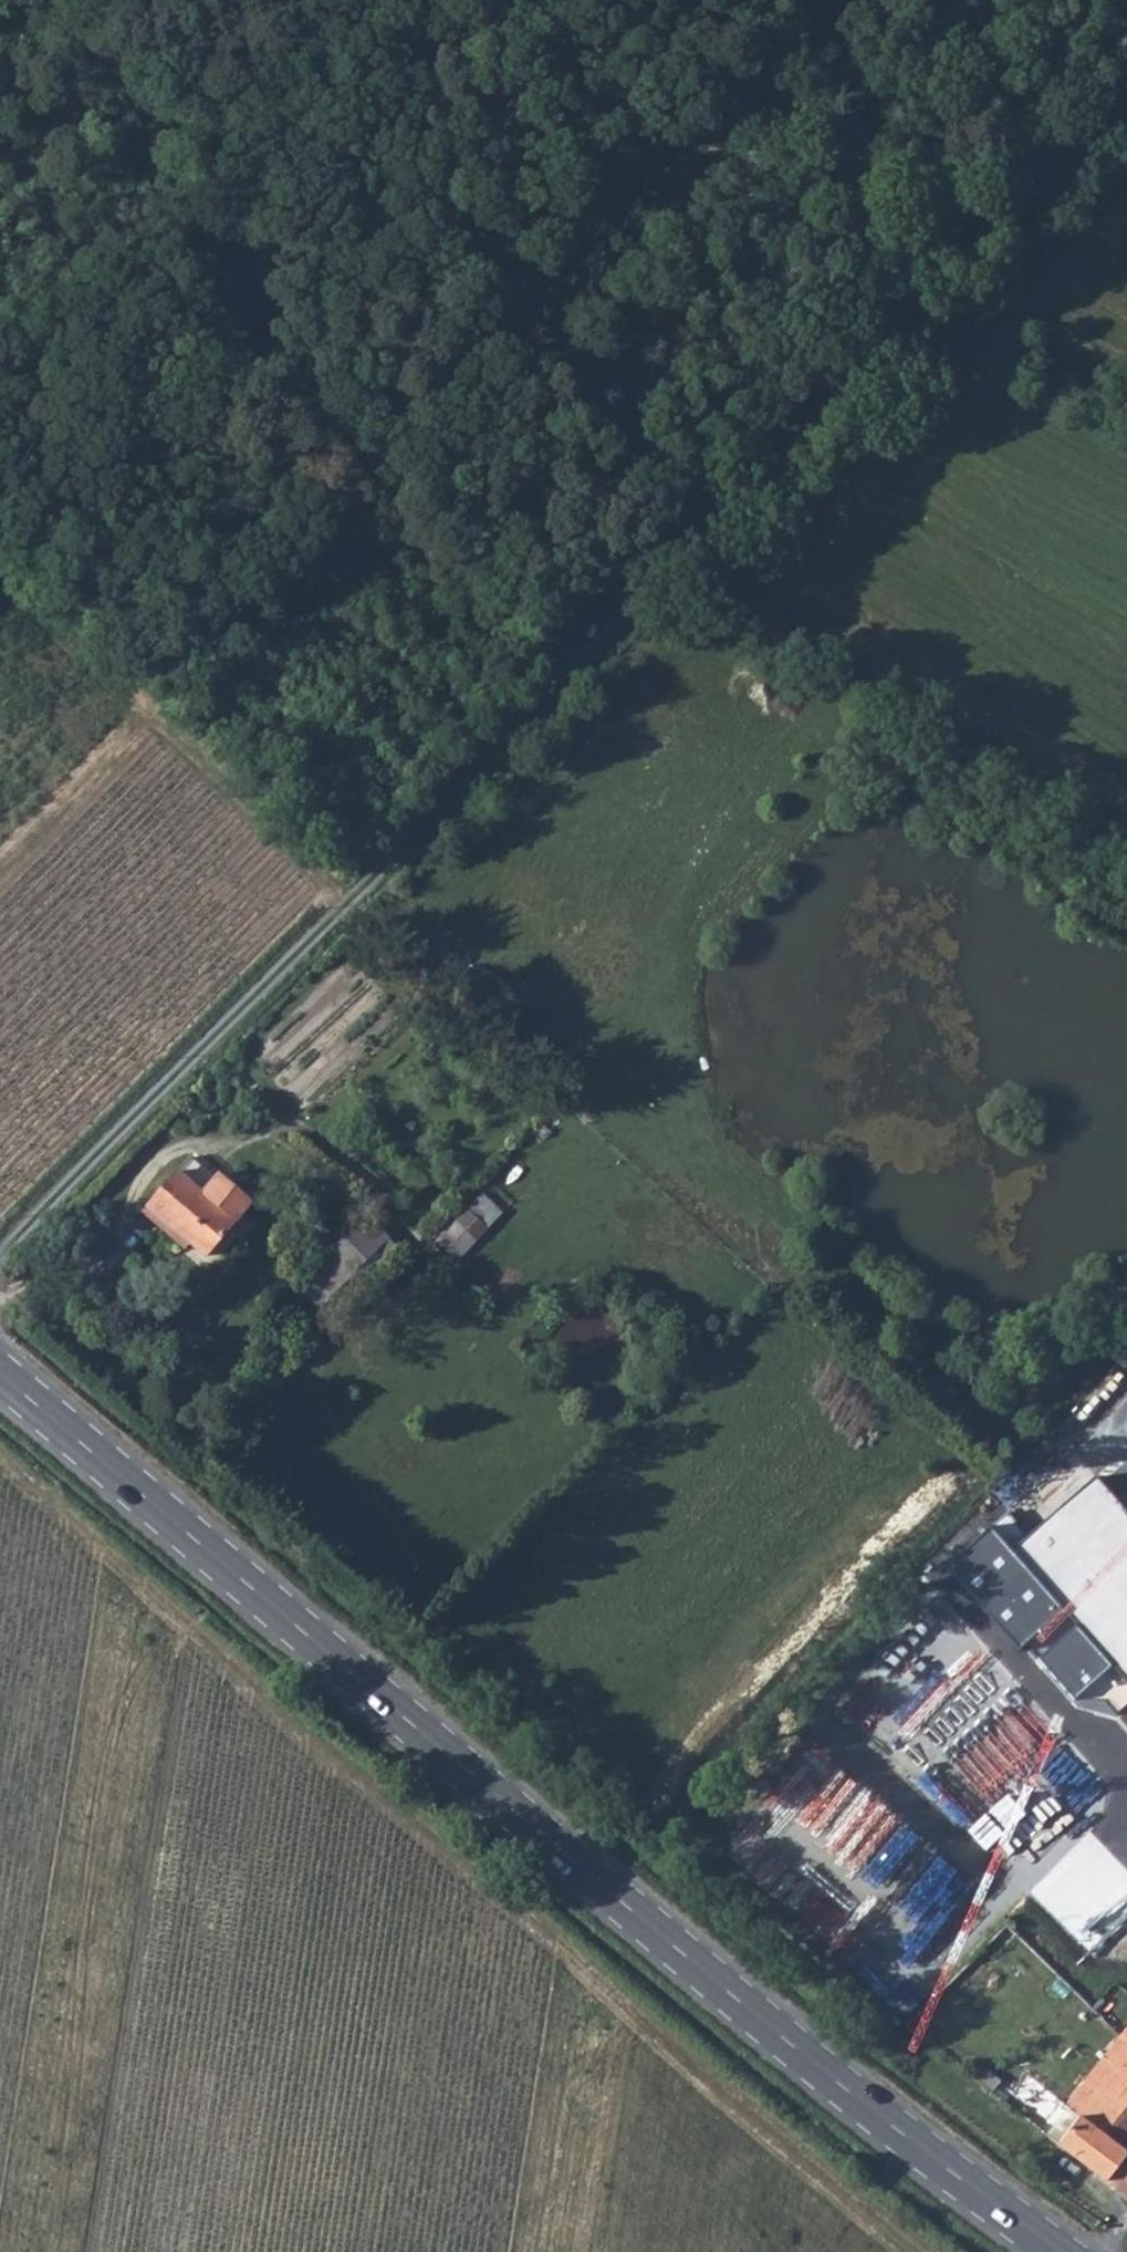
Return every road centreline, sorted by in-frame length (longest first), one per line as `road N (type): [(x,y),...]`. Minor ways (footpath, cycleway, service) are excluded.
road 1 (primary): [(1061,2251),(768,2021),(0,1373)]

